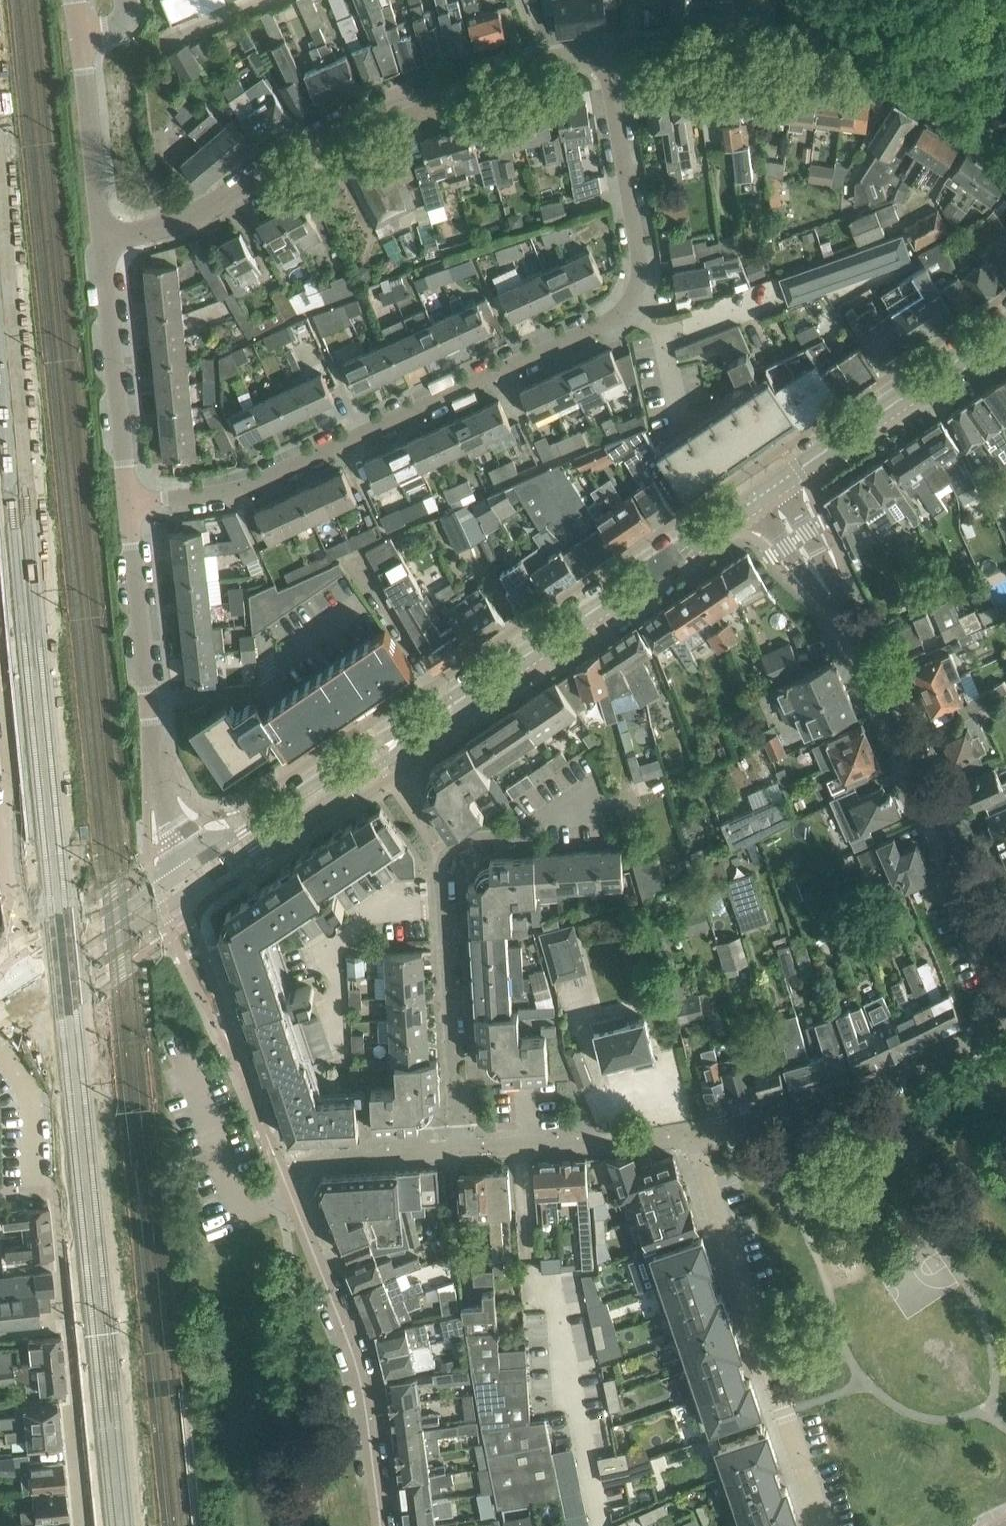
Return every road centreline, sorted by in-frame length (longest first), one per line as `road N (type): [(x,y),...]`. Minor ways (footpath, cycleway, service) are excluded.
road 1 (residential): [(155,500),(260,480),(627,307),(637,289),(638,247),(605,52)]
road 2 (secondary): [(0,1011),(245,856),(445,711)]
road 3 (residential): [(136,230),(213,205),(321,131),(365,110),(469,79),(605,52)]
road 4 (residential): [(823,1525),(694,1140)]
road 5 (residential): [(1005,975),(840,605)]
road 6 (secondary): [(445,711),(753,501)]
road 7 (residential): [(380,1525),(350,1346),(284,1179)]
road 8 (residential): [(155,500),(177,745),(234,839)]
road 9 (residential): [(1005,1023),(869,1089),(694,1140)]
road 10 (residential): [(25,976),(11,889),(2,701)]
road 11 (secondary): [(781,482),(1005,326)]
road 12 (residential): [(136,230),(155,500)]
road 13 (residential): [(463,1151),(446,893)]
road 14 (residential): [(343,1062),(326,946),(393,896),(446,893)]
road 15 (secondary): [(234,839),(25,976)]
road 16 (secondary): [(445,711),(419,718),(234,839)]
road 17 (residential): [(694,1140),(463,1151)]
road 18 (residential): [(136,230),(125,0)]
road 19 (residential): [(605,52),(830,28)]
road 20 (residential): [(1005,149),(887,57),(830,28)]
road 21 (residential): [(446,893),(454,849),(512,839),(608,801)]
road 22 (residential): [(463,1151),(320,1159),(284,1179)]
road 23 (residential): [(37,1192),(30,1094),(0,1049)]
road 24 (residential): [(66,1313),(56,1191),(37,1192)]
road 25 (residential): [(840,605),(781,482)]
road 26 (residential): [(753,501),(798,565),(840,605)]

